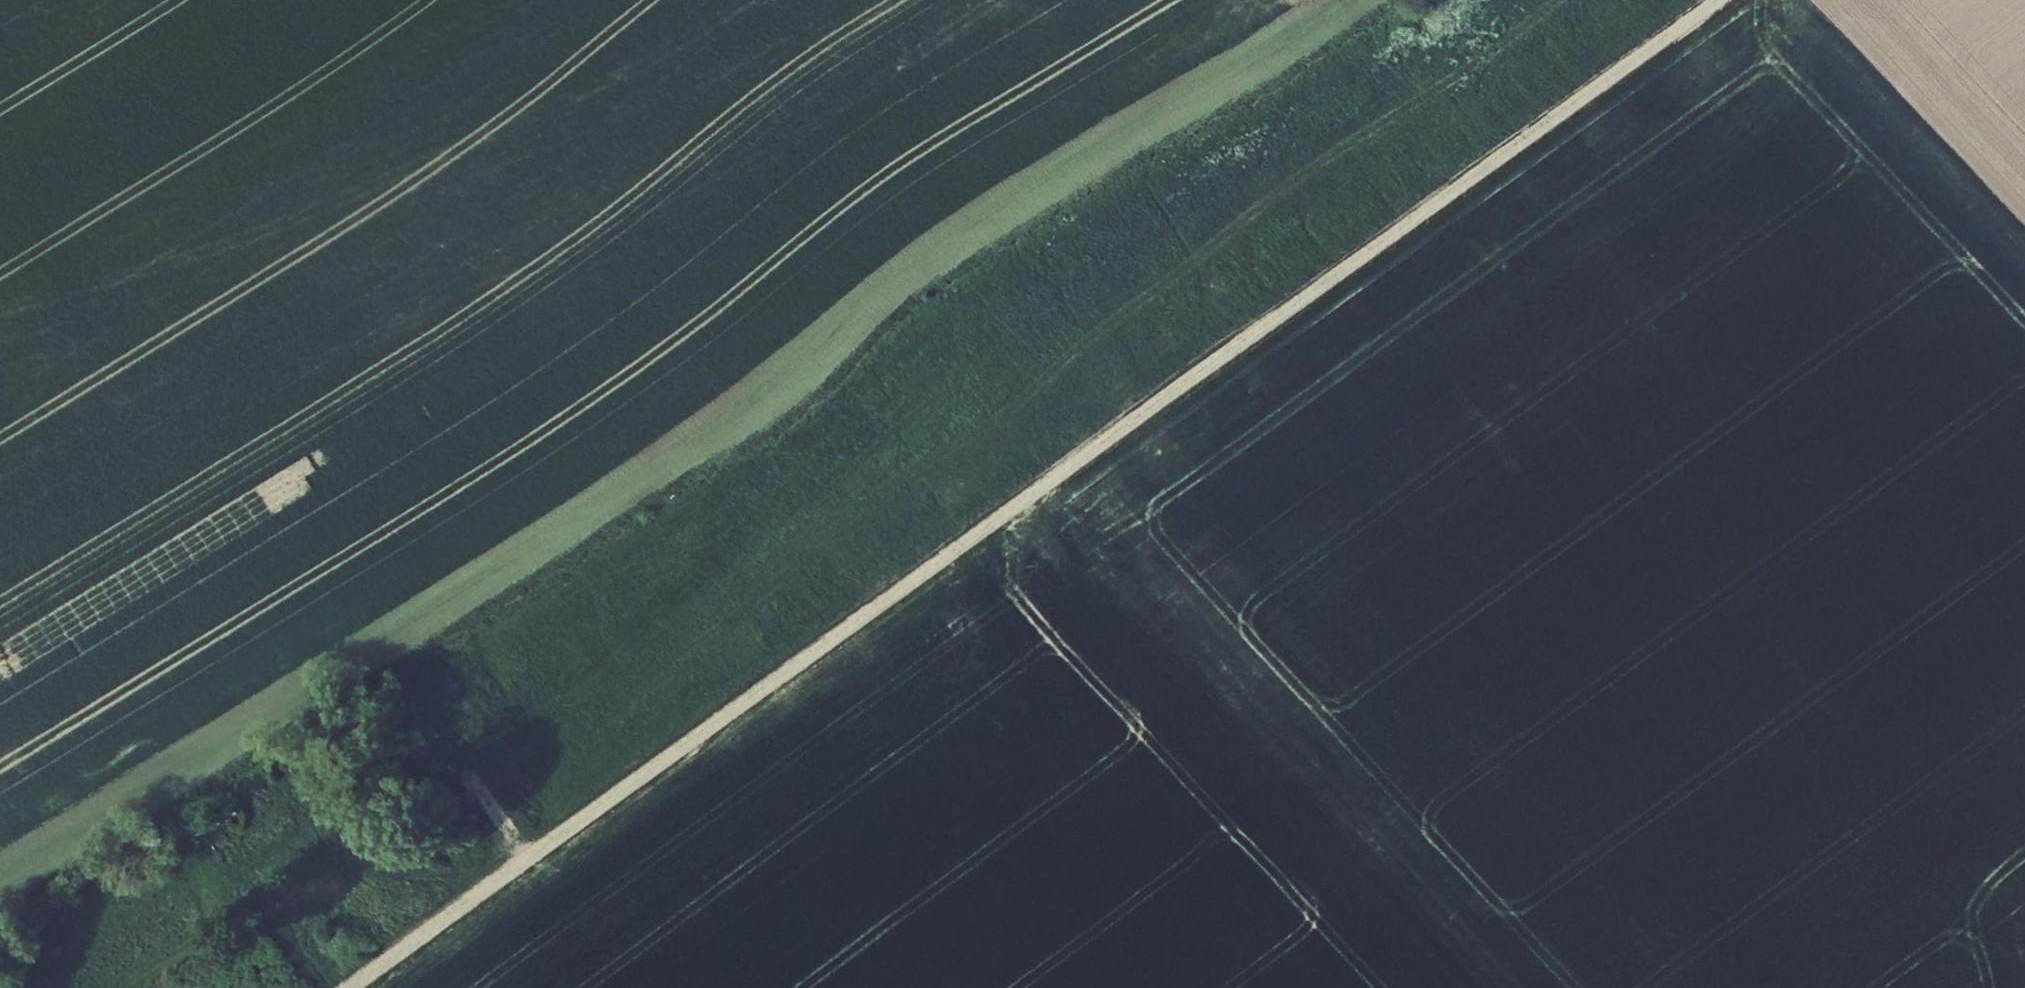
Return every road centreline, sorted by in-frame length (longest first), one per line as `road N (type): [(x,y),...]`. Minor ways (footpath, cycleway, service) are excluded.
road 1 (unclassified): [(1719,0),(351,987)]

